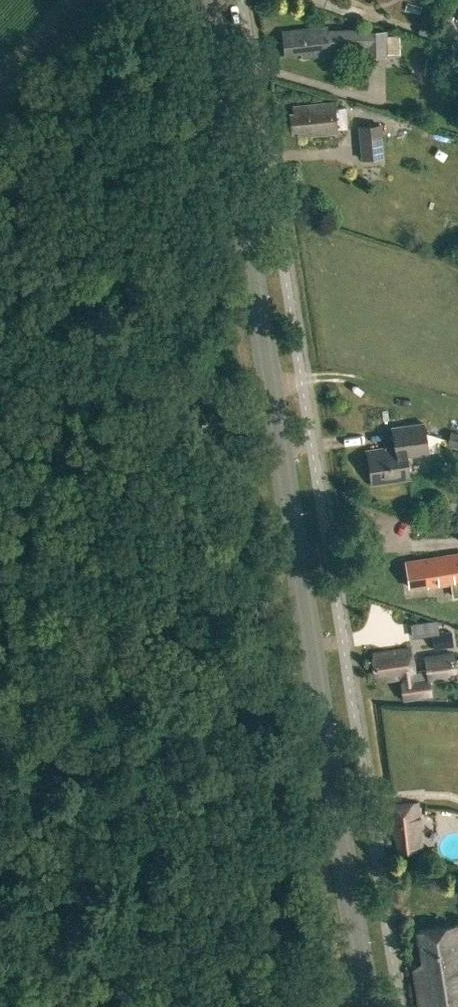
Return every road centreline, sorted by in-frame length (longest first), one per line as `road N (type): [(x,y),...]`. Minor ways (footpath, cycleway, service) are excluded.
road 1 (tertiary): [(370,1006),(210,0)]
road 2 (track): [(0,737),(235,484),(280,453)]

